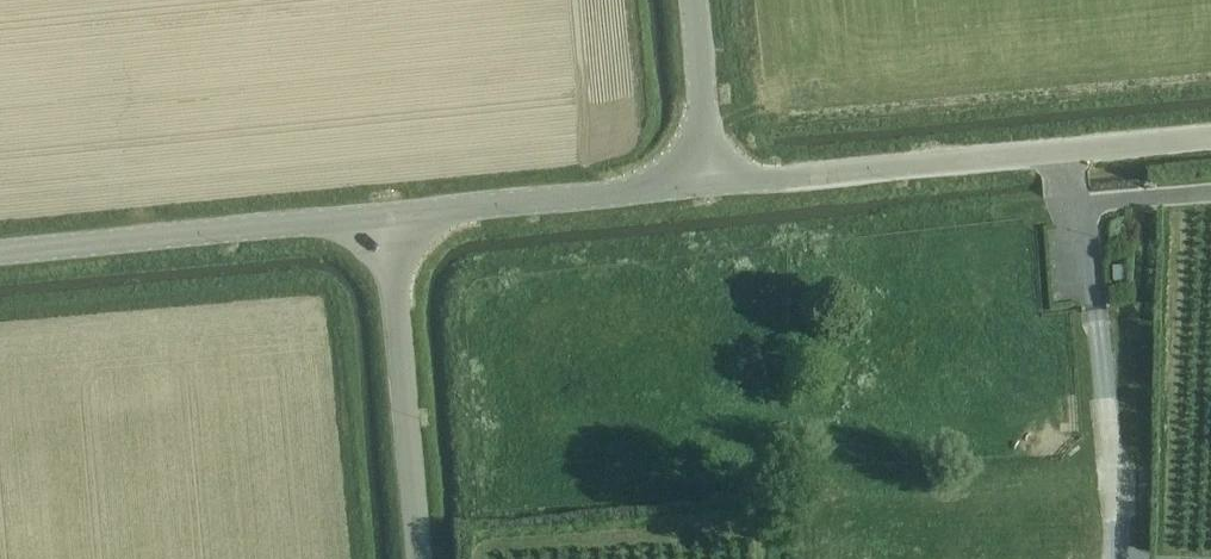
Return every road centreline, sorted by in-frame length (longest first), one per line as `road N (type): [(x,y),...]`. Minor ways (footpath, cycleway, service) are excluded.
road 1 (unclassified): [(711,185),(1210,138)]
road 2 (tertiary): [(0,252),(388,215)]
road 3 (unclassified): [(418,558),(388,215)]
road 4 (tertiary): [(388,215),(711,185)]
road 5 (tertiary): [(711,185),(694,0)]

